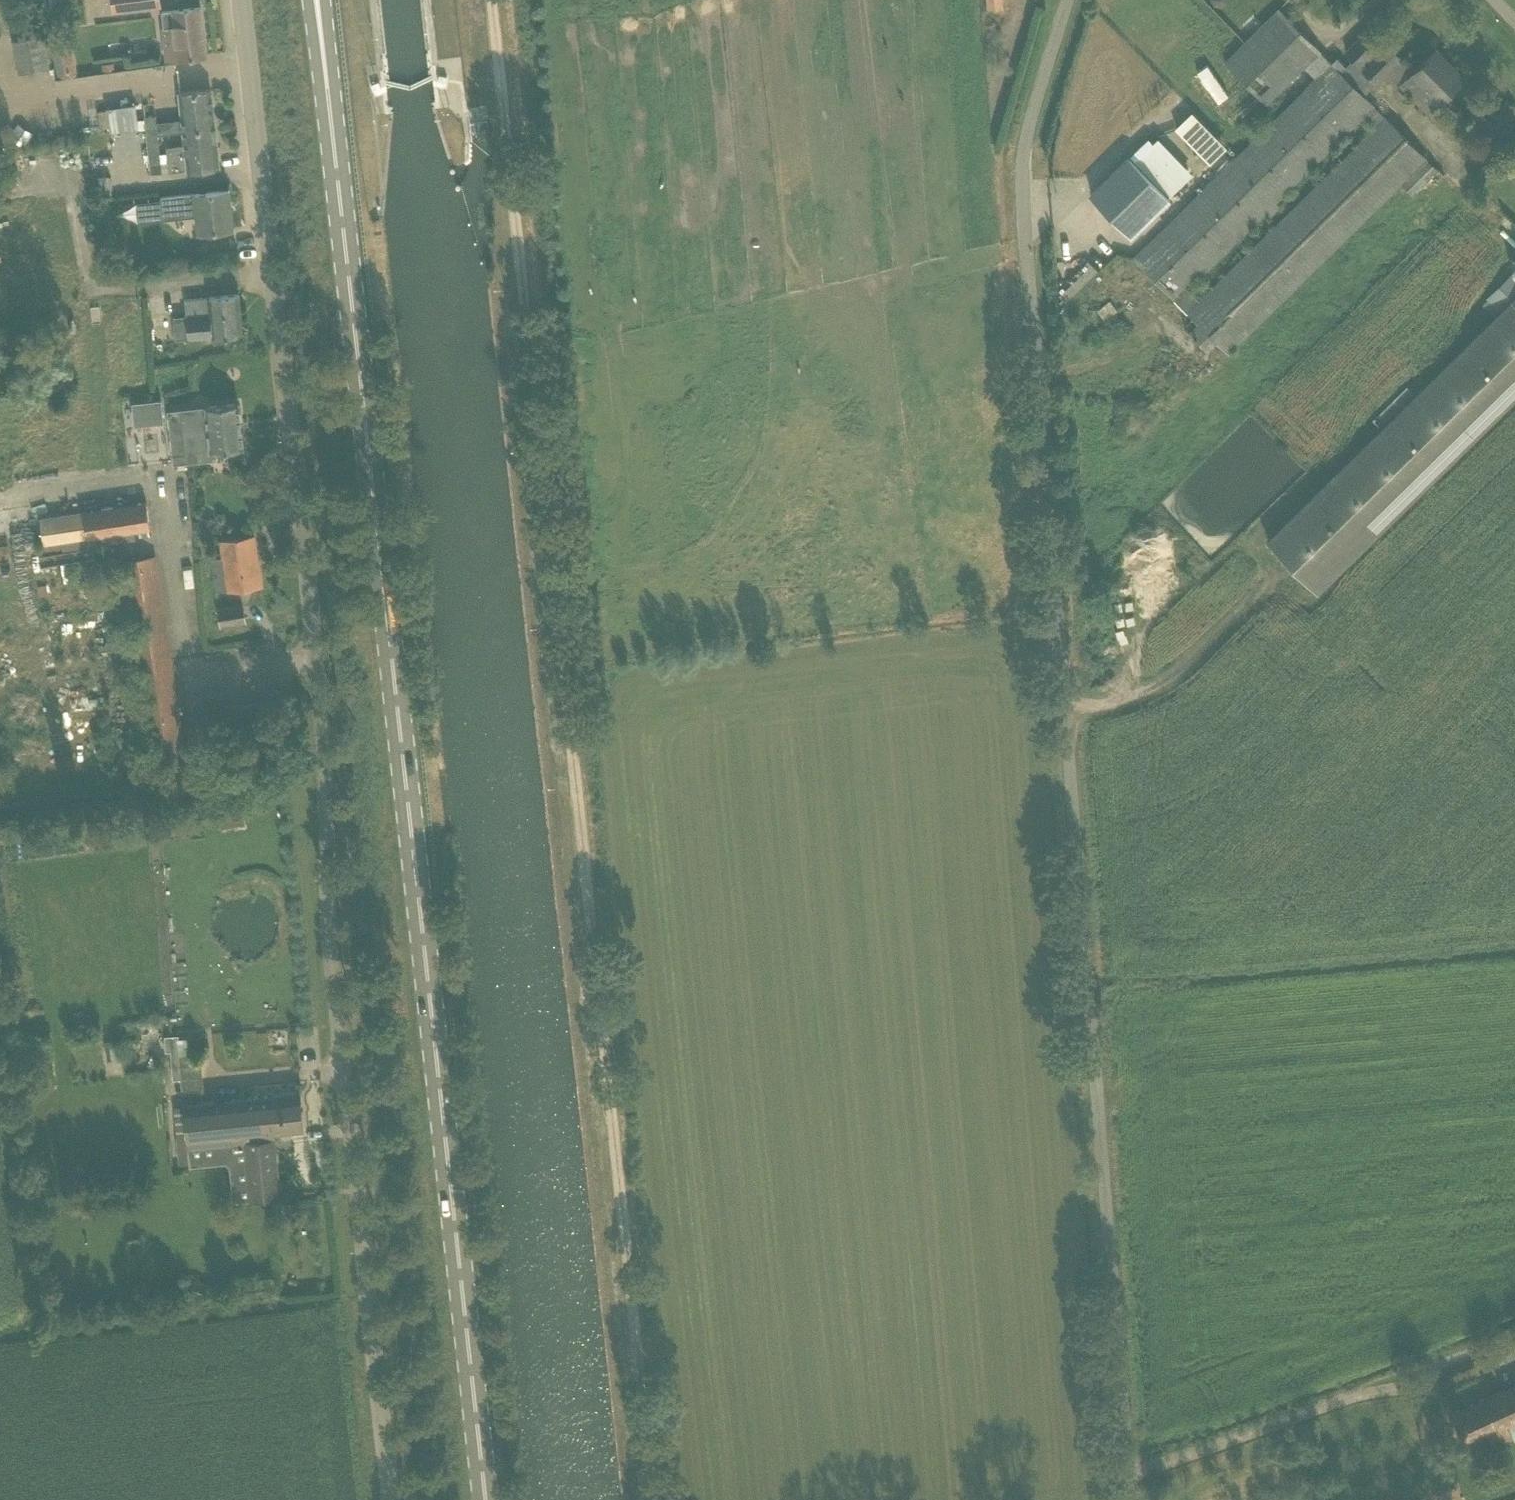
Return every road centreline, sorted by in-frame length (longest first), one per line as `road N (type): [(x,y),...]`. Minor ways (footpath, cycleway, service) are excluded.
road 1 (unclassified): [(1131,1499),(1025,214),(1028,161),(1073,0)]
road 2 (primary): [(487,1499),(318,0)]
road 3 (track): [(660,1499),(496,0)]
road 4 (unclassified): [(394,1499),(325,954),(321,629),(246,0)]

